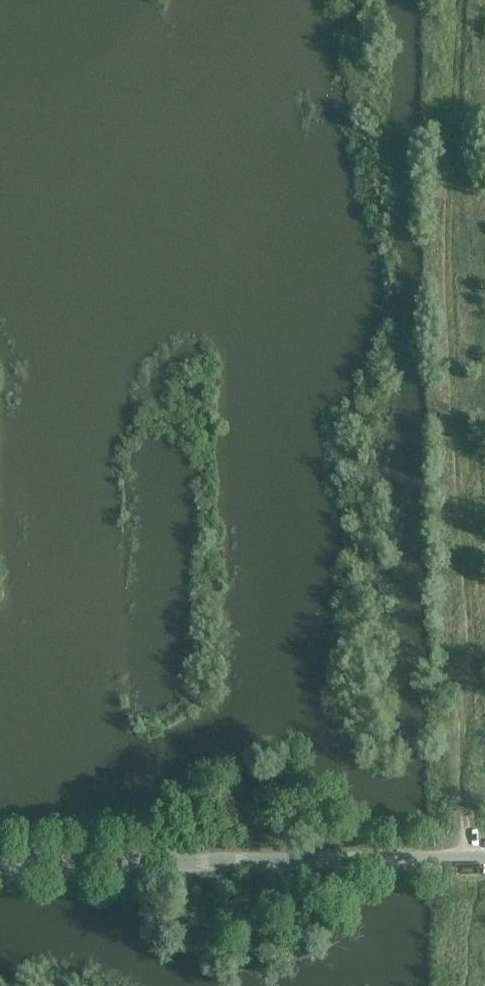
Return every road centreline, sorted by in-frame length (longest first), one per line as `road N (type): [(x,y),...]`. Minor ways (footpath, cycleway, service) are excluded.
road 1 (unclassified): [(0,865),(484,858)]

